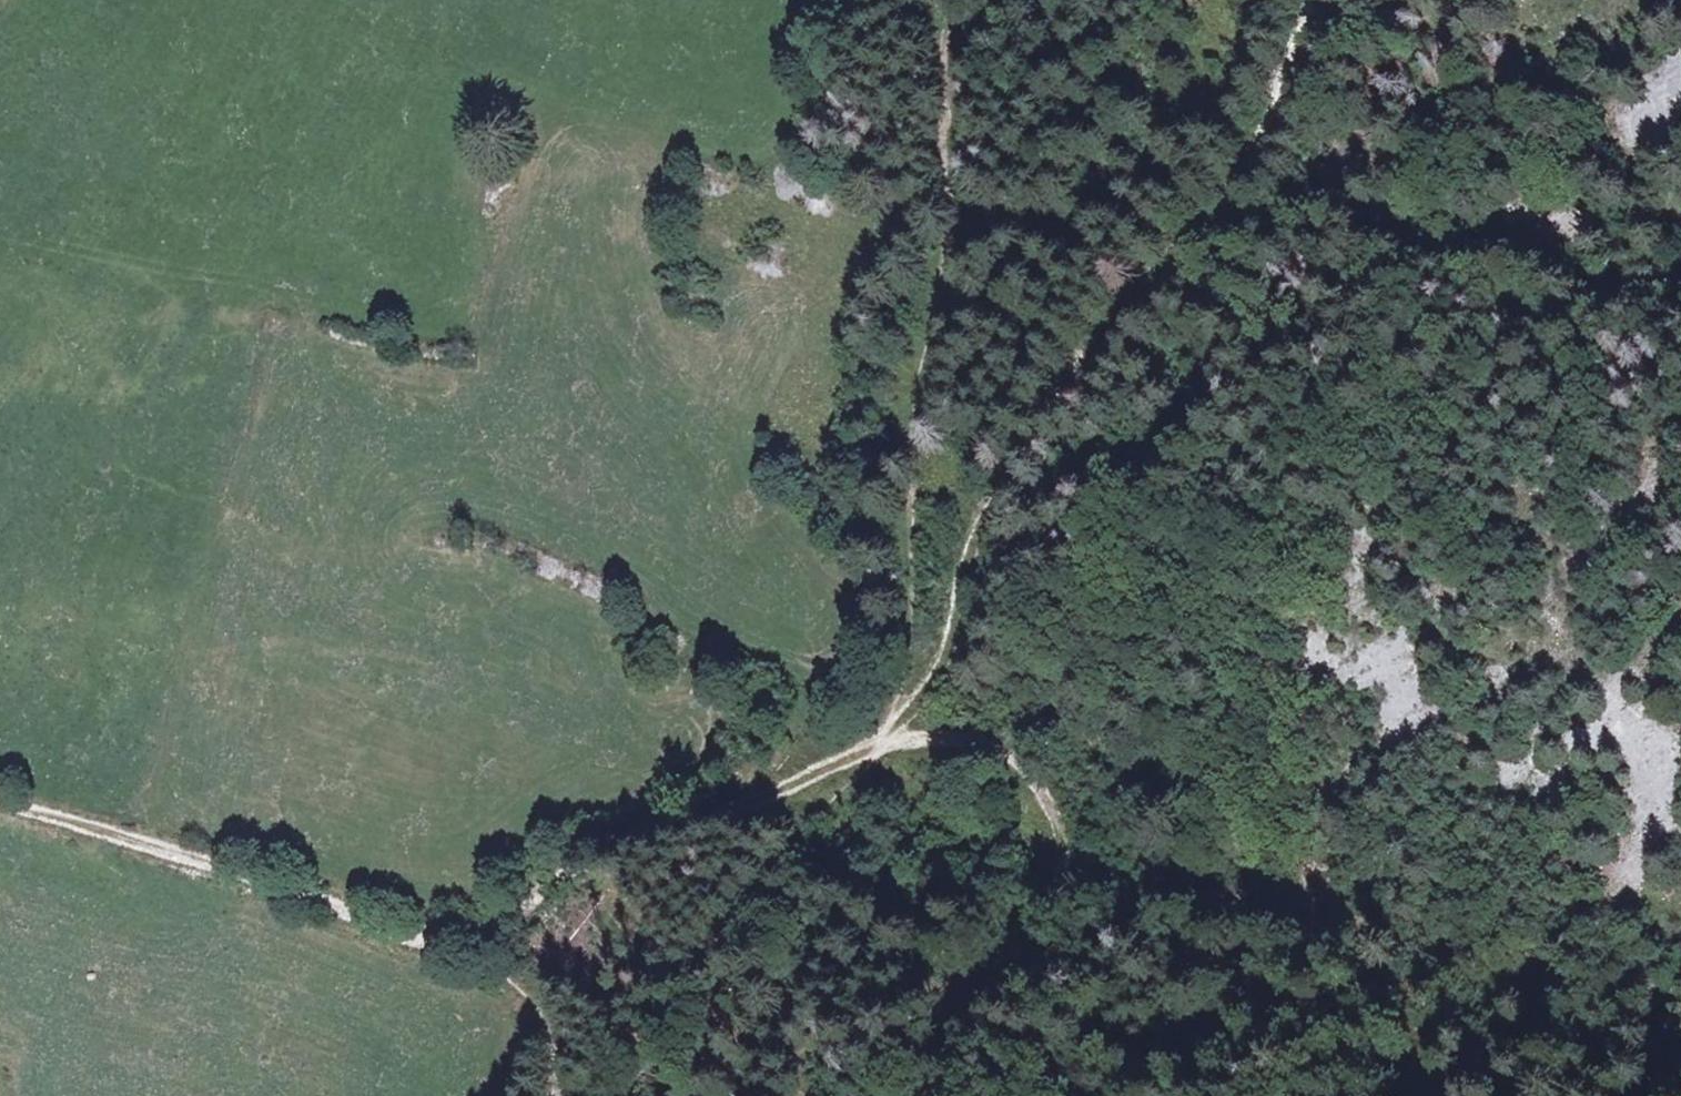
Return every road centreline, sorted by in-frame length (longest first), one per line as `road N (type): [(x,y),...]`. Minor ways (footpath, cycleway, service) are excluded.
road 1 (track): [(461,958),(0,798)]
road 2 (track): [(565,1095),(556,1038),(461,958)]

